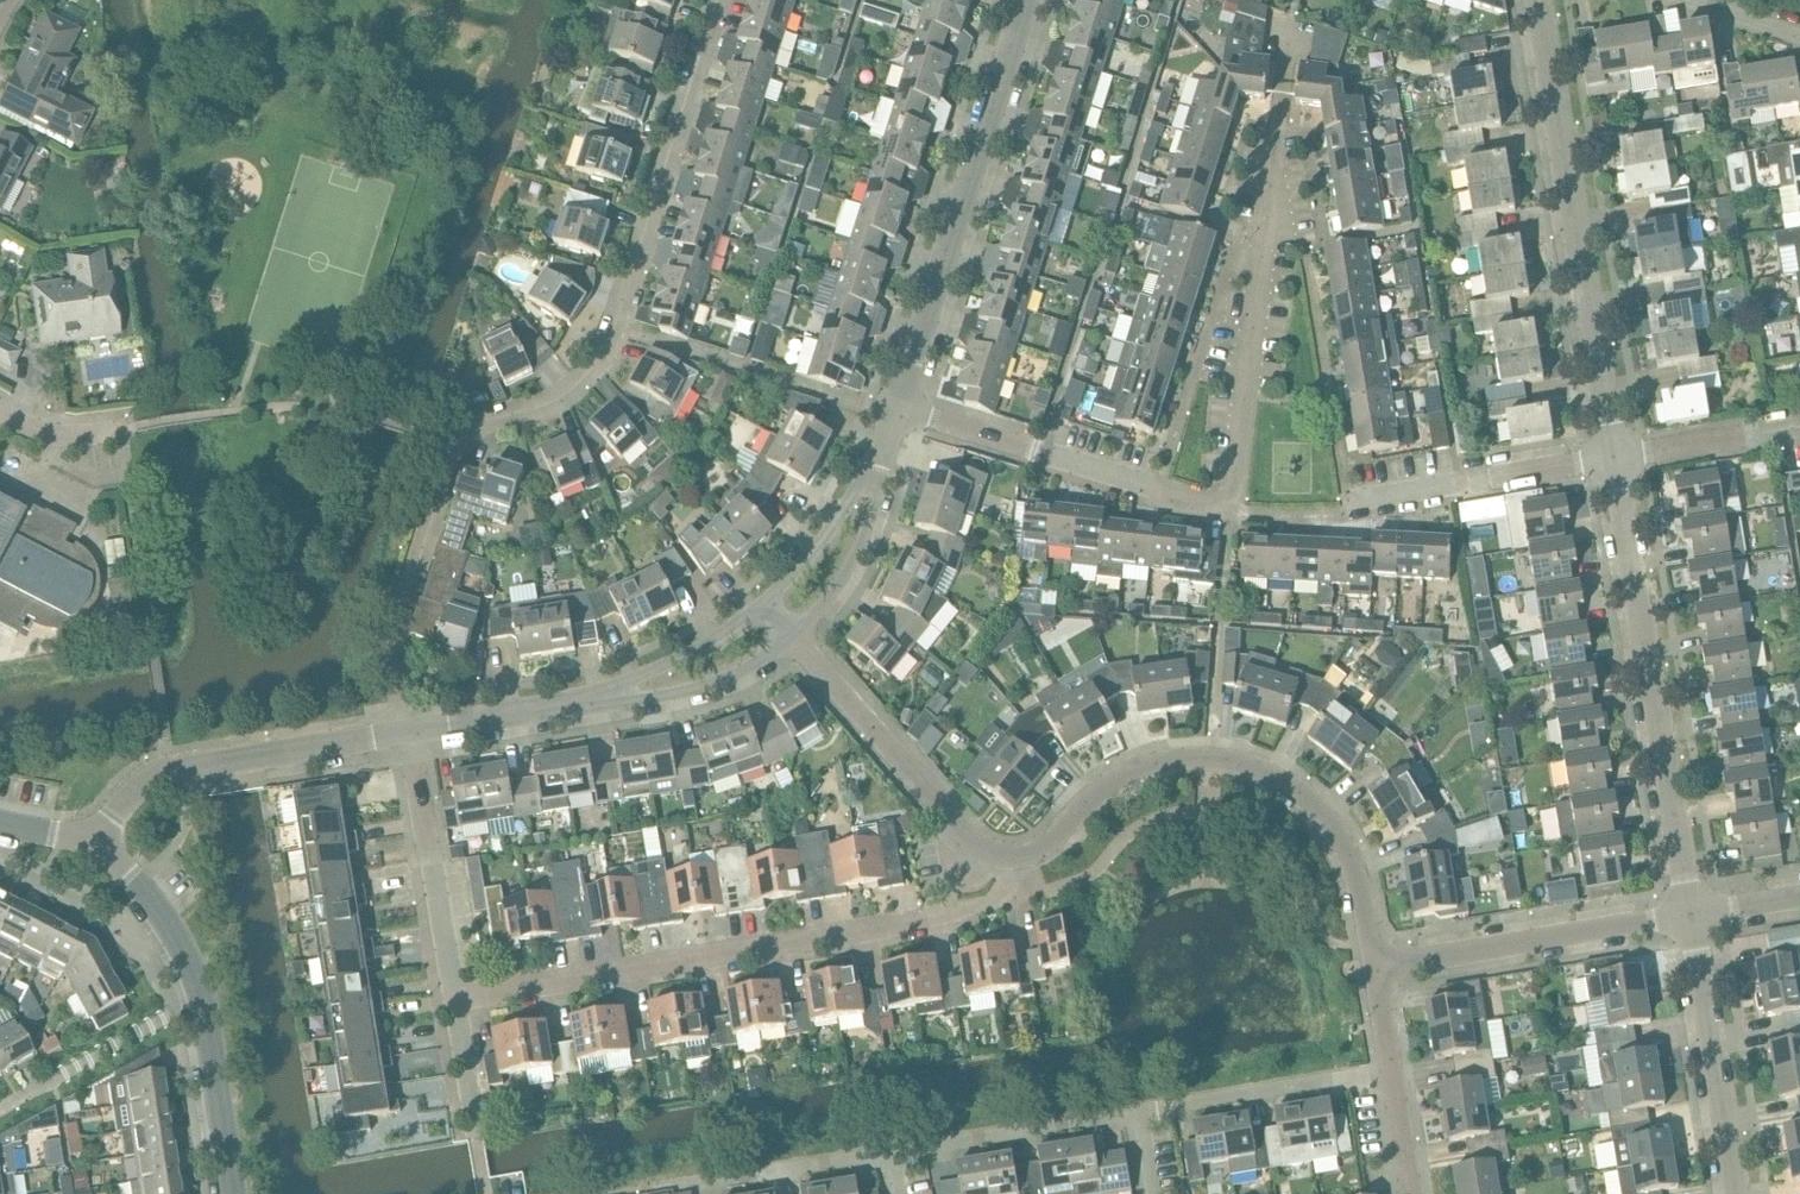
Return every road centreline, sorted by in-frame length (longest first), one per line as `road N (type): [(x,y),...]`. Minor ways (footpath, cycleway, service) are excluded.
road 1 (residential): [(408,729),(392,643),(450,443),(466,427),(547,403),(597,358),(615,326),(717,0)]
road 2 (residential): [(456,999),(965,914),(1008,895),(1009,860)]
road 3 (residential): [(1374,969),(1360,877),(1339,836),(1316,807),(1245,760),(1173,756),(1138,768),(1096,792),(1034,856),(1009,860)]
road 4 (residential): [(1233,511),(1295,16)]
road 5 (residential): [(1691,918),(1615,457)]
road 6 (residential): [(1615,457),(1539,0)]
road 7 (residential): [(901,406),(1028,0)]
road 8 (unclassified): [(234,1193),(187,963),(157,907),(94,839)]
road 9 (residential): [(1233,511),(901,406)]
road 10 (residential): [(94,839),(129,795),(168,770),(408,729)]
road 11 (residential): [(1374,969),(1691,918)]
road 12 (residential): [(1009,860),(974,844),(790,634)]
road 13 (residential): [(896,1193),(889,1150),(1137,1114)]
road 14 (residential): [(1739,1193),(1691,918)]
road 15 (residential): [(456,999),(408,729)]
road 16 (residential): [(1354,502),(1615,457)]
road 17 (residential): [(1137,1114),(1392,1071)]
road 18 (residential): [(593,700),(700,686),(752,664),(790,634)]
road 19 (residential): [(790,634),(831,595),(858,554),(875,505),(878,462)]
road 20 (residential): [(765,601),(686,656),(593,700)]
road 21 (residential): [(408,729),(593,700)]
road 22 (residential): [(1615,457),(1799,424)]
road 23 (residential): [(878,462),(823,543),(765,601)]
road 24 (residential): [(474,1127),(456,999)]
road 25 (residential): [(0,414),(41,431),(122,426)]
road 26 (residential): [(1413,1193),(1392,1071)]

